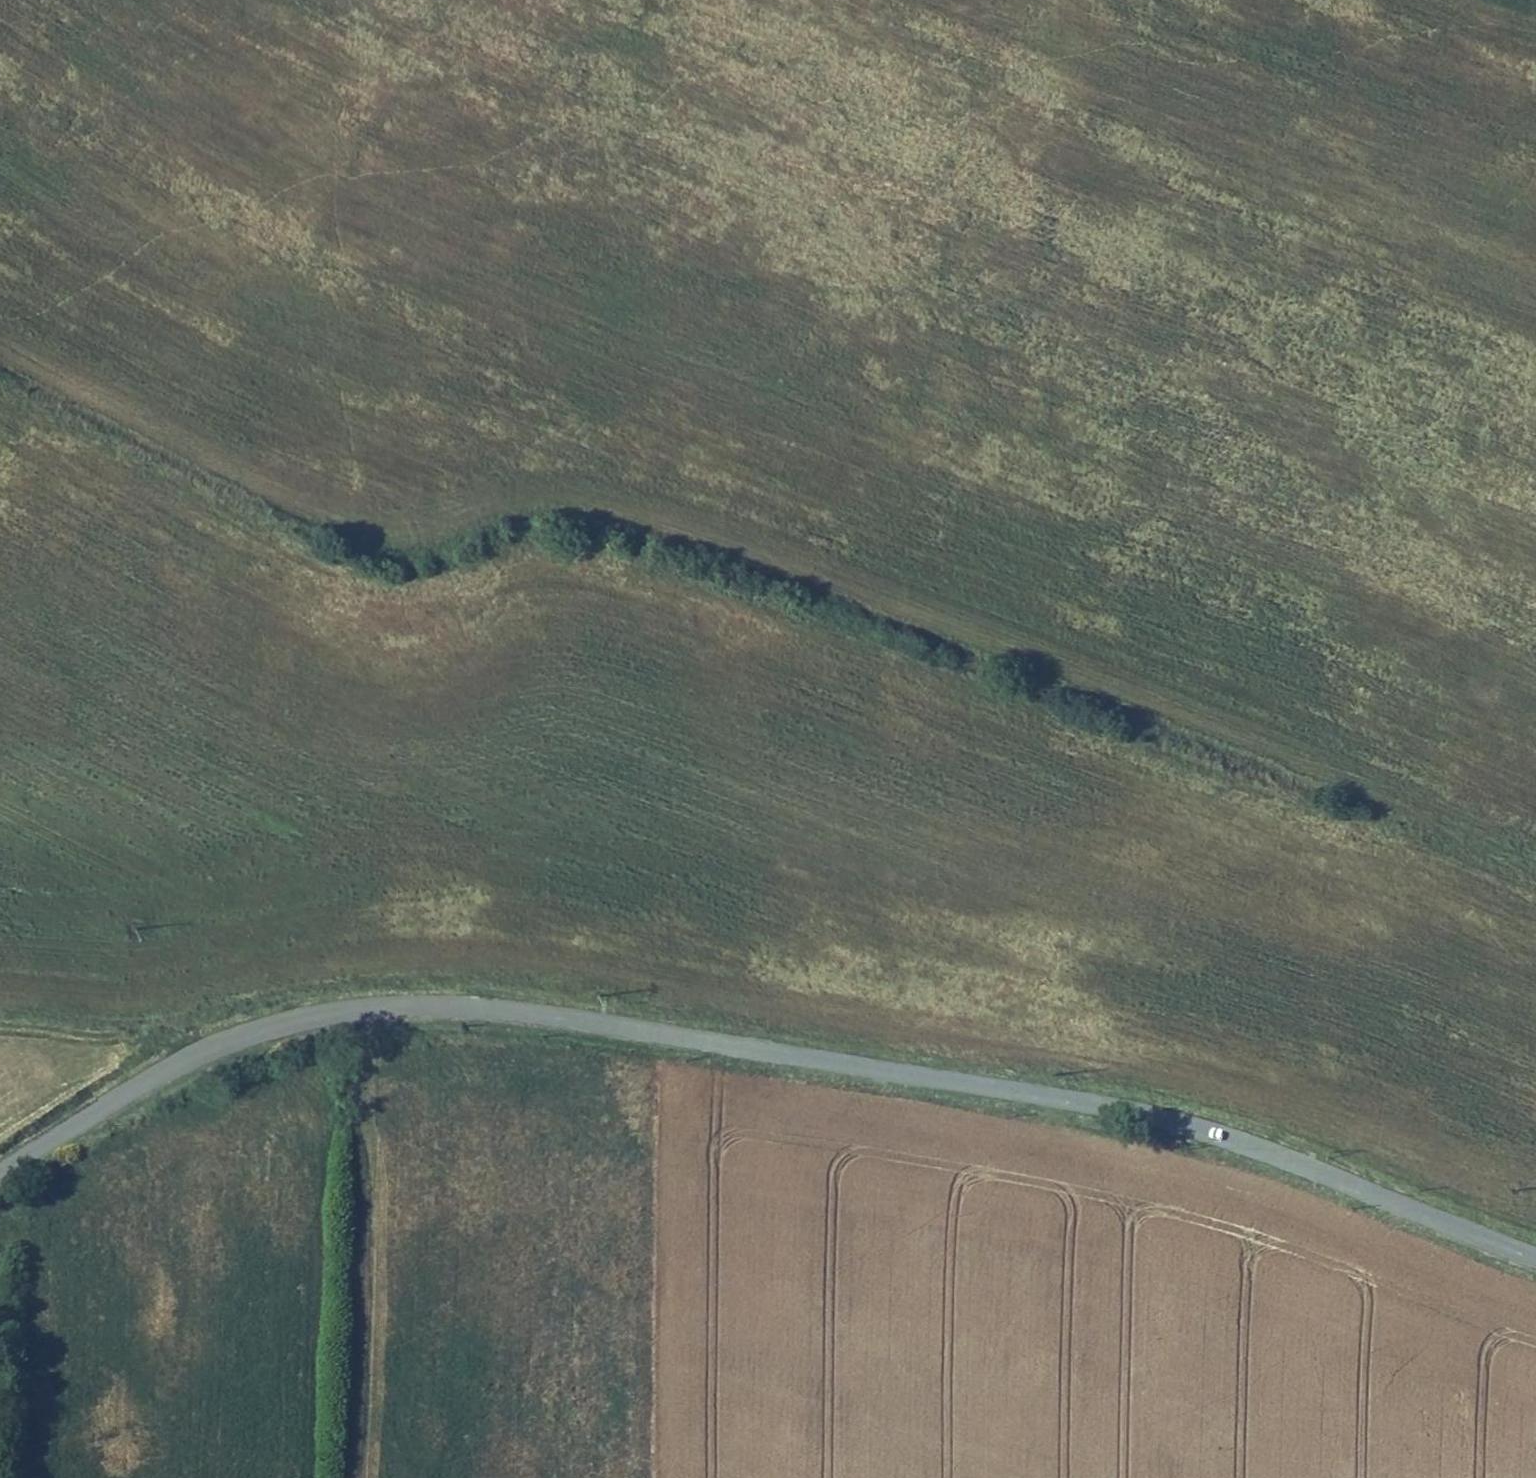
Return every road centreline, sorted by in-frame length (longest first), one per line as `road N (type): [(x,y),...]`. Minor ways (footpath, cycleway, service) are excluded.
road 1 (tertiary): [(1535,1257),(1274,1155),(1098,1103),(495,1008),(372,1006),(256,1030),(167,1070),(0,1171)]
road 2 (track): [(0,1030),(209,1047)]

